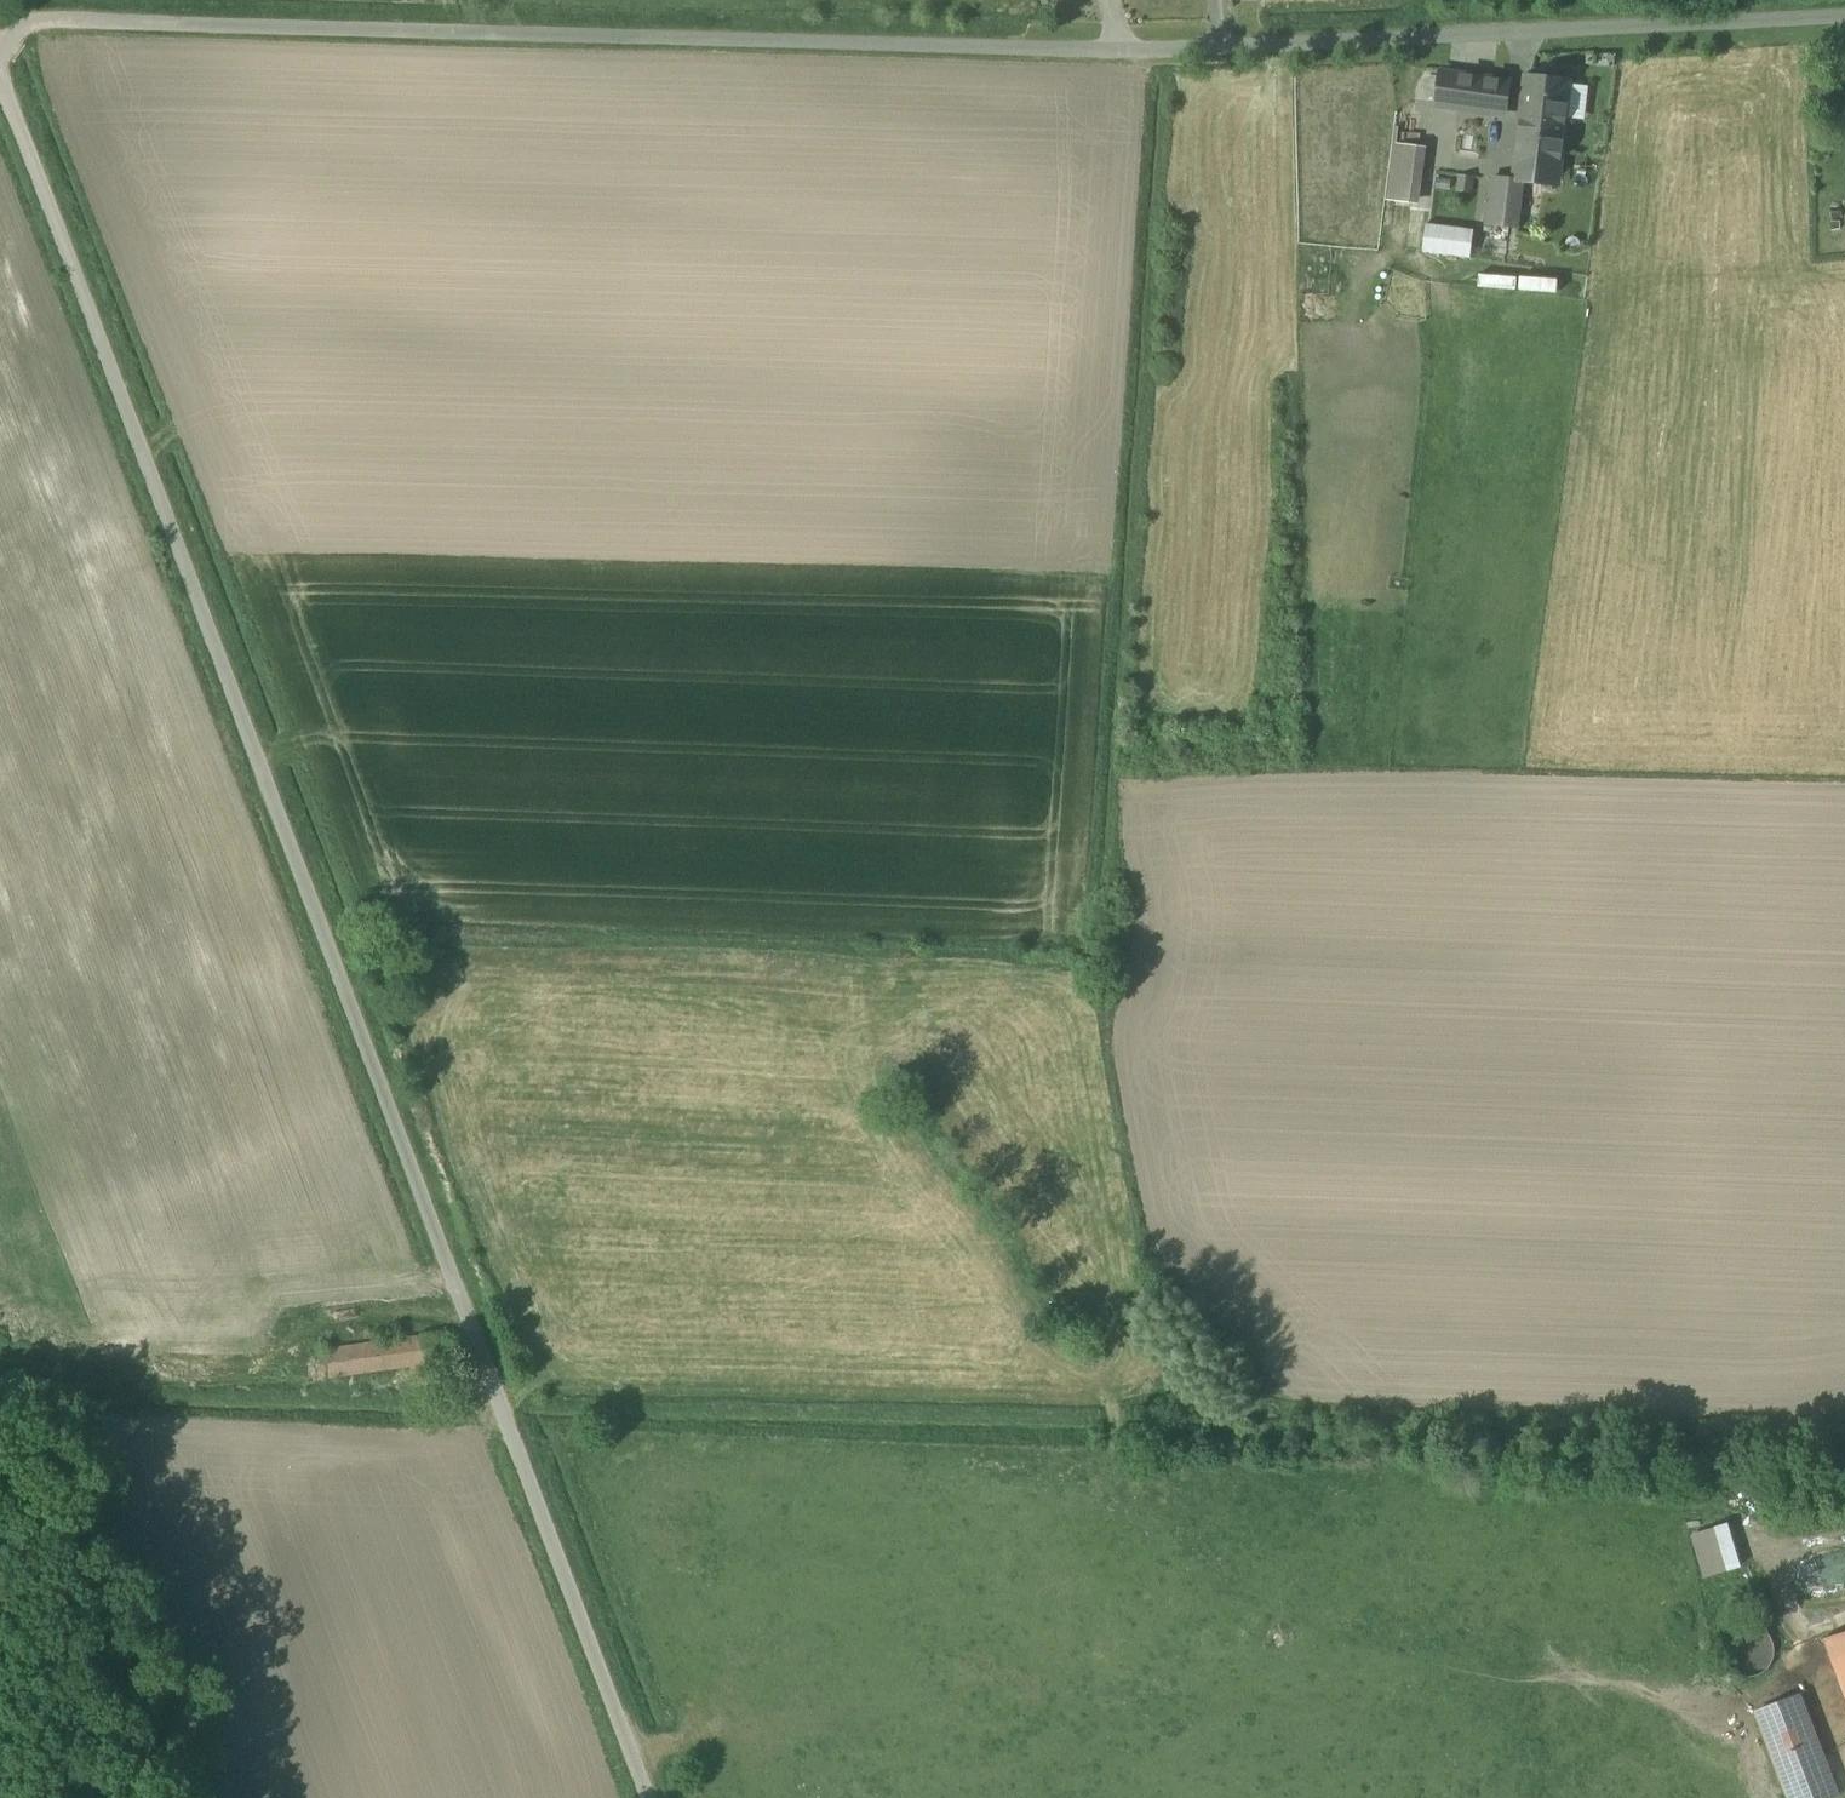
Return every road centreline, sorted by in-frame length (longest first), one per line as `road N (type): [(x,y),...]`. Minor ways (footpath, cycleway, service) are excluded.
road 1 (unclassified): [(654,1797),(0,61)]
road 2 (unclassified): [(0,24),(22,7),(1175,43),(1844,8)]

